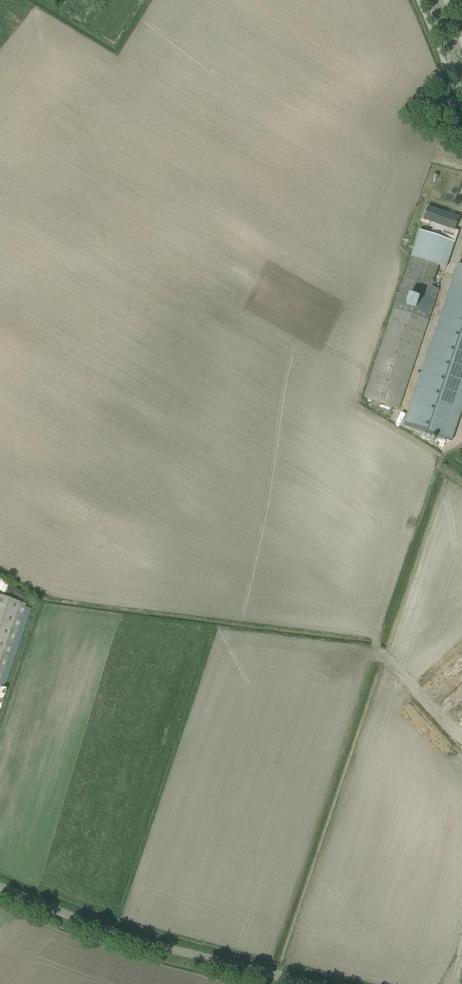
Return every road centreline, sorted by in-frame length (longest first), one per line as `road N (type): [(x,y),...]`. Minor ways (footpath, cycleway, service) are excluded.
road 1 (unclassified): [(319,983),(131,936),(0,884)]

